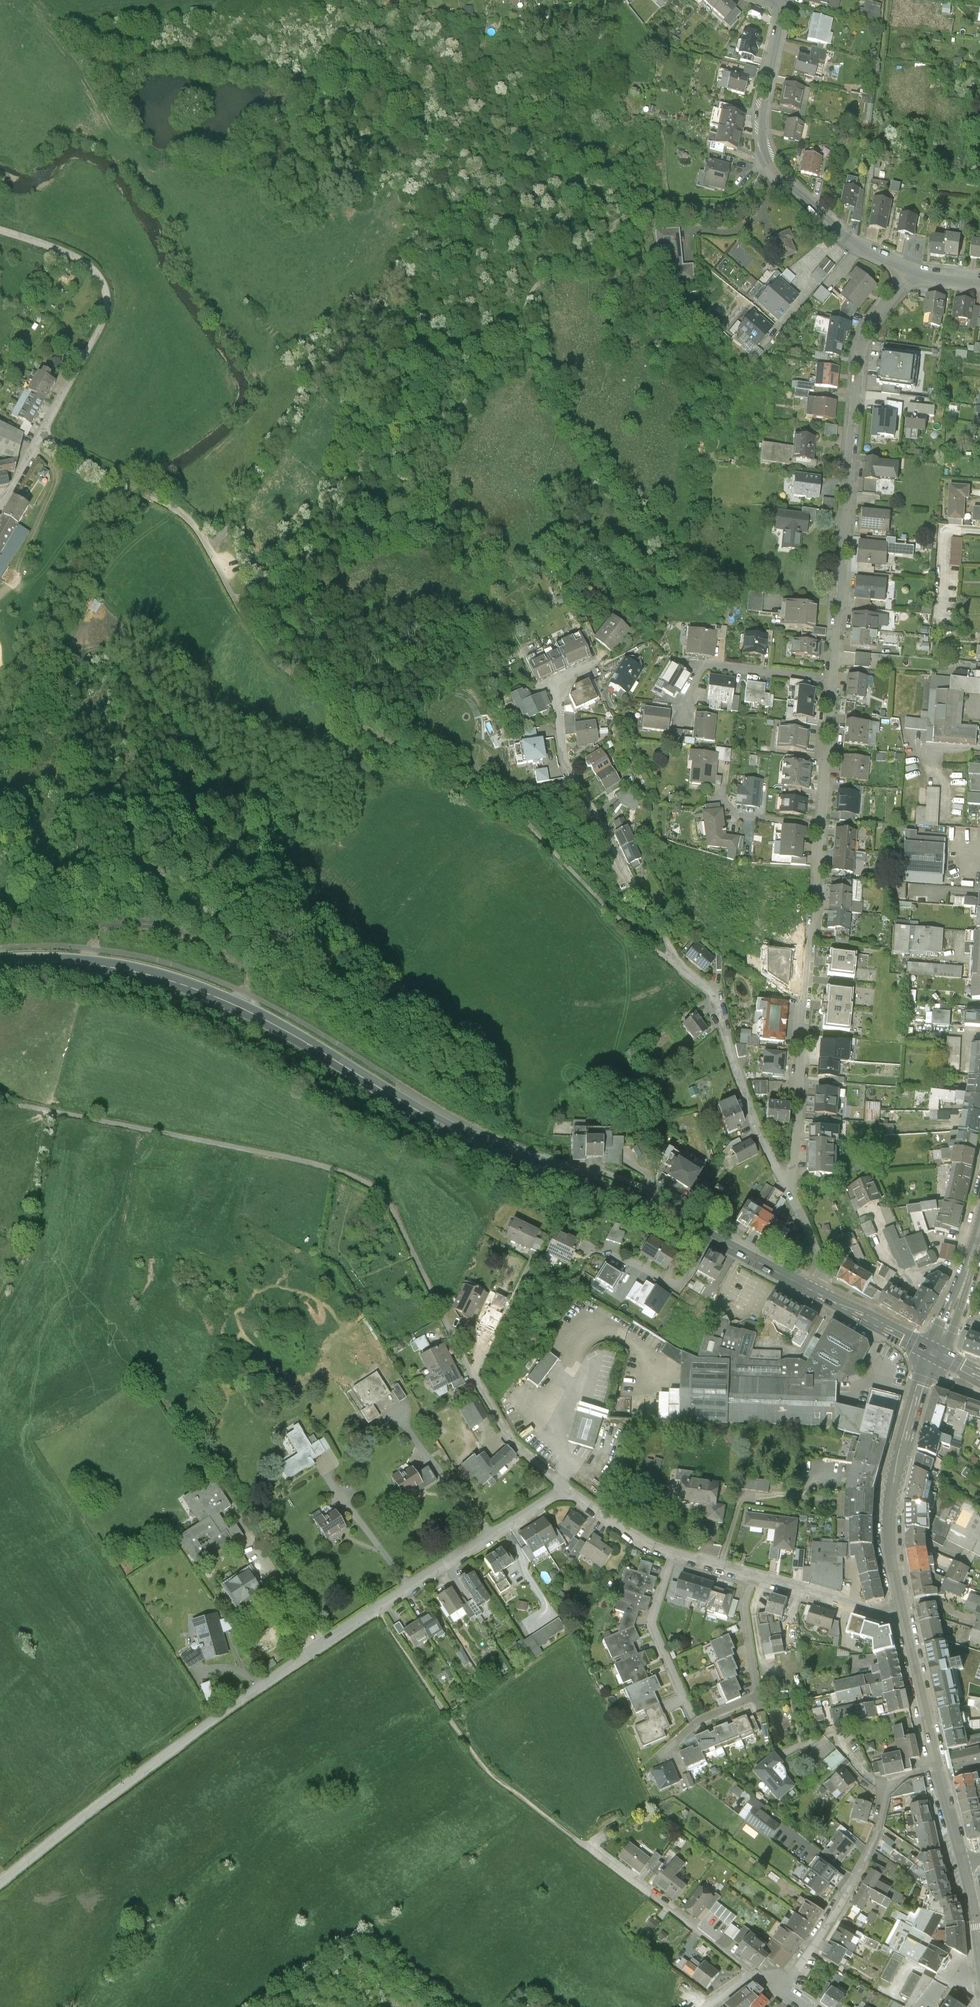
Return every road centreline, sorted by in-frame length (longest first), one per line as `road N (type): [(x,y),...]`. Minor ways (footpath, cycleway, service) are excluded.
road 1 (primary): [(814,1290),(641,1200),(481,1142),(240,1003),(166,975),(92,962),(0,963)]
road 2 (track): [(670,958),(643,945),(591,881),(522,819),(329,701),(268,651),(191,520),(44,434)]
road 3 (track): [(771,167),(733,204),(647,215),(552,273),(533,291),(505,355),(422,460),(400,502),(235,596)]
road 4 (unclassified): [(563,1488),(211,1720),(0,1882)]
road 5 (residential): [(786,1184),(756,1124),(716,1000),(670,958),(564,755),(559,693),(588,675)]
road 6 (track): [(445,1320),(370,1185),(295,1161),(20,1106)]
road 7 (residential): [(786,1184),(798,1158),(834,680)]
road 8 (residential): [(837,652),(859,350),(870,319),(909,267)]
road 9 (unclassified): [(0,231),(86,262),(107,299),(104,321),(0,502)]
road 10 (residential): [(909,267),(852,238),(771,167),(762,113),(782,4)]
road 11 (track): [(591,1849),(479,1760),(379,1609)]
road 12 (residential): [(938,1765),(886,1791),(853,1880),(783,1992)]
road 13 (tertiary): [(935,1353),(912,1408),(889,1513),(903,1613)]
road 14 (residential): [(751,1578),(744,1607),(757,1696),(697,1723),(663,1755)]
road 15 (residential): [(563,1488),(505,1434),(445,1320)]
road 16 (residential): [(591,1849),(754,1976)]
road 17 (residential): [(674,1555),(652,1622),(689,1712)]
road 18 (residential): [(834,680),(713,668),(689,702)]
road 19 (residential): [(903,1613),(845,1607),(751,1578)]
road 20 (tertiary): [(903,1613),(938,1765)]
road 21 (primary): [(935,1353),(814,1290)]
road 22 (tertiary): [(935,1353),(979,1230)]
road 23 (residential): [(674,1555),(563,1488)]

